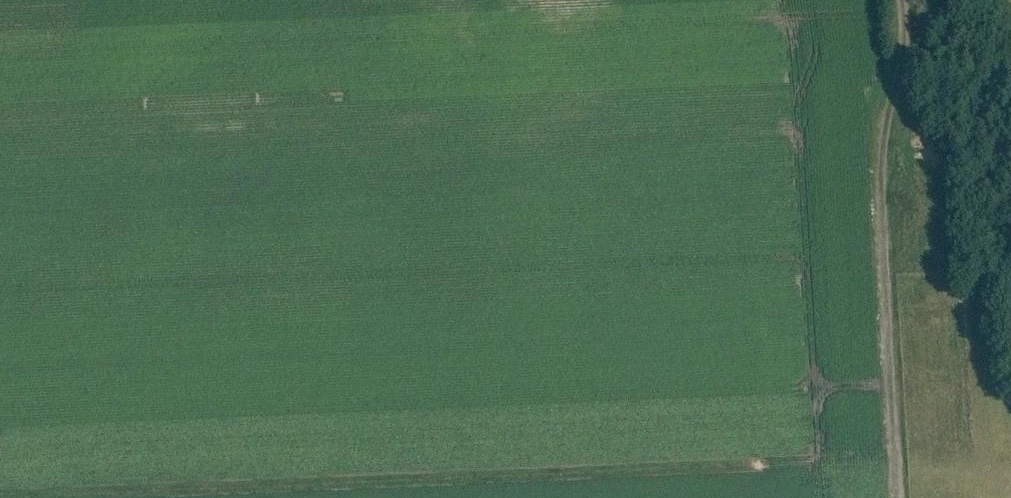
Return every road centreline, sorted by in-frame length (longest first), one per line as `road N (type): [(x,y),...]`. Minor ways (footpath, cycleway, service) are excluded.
road 1 (track): [(901,0),(898,87),(872,140),(901,497)]

